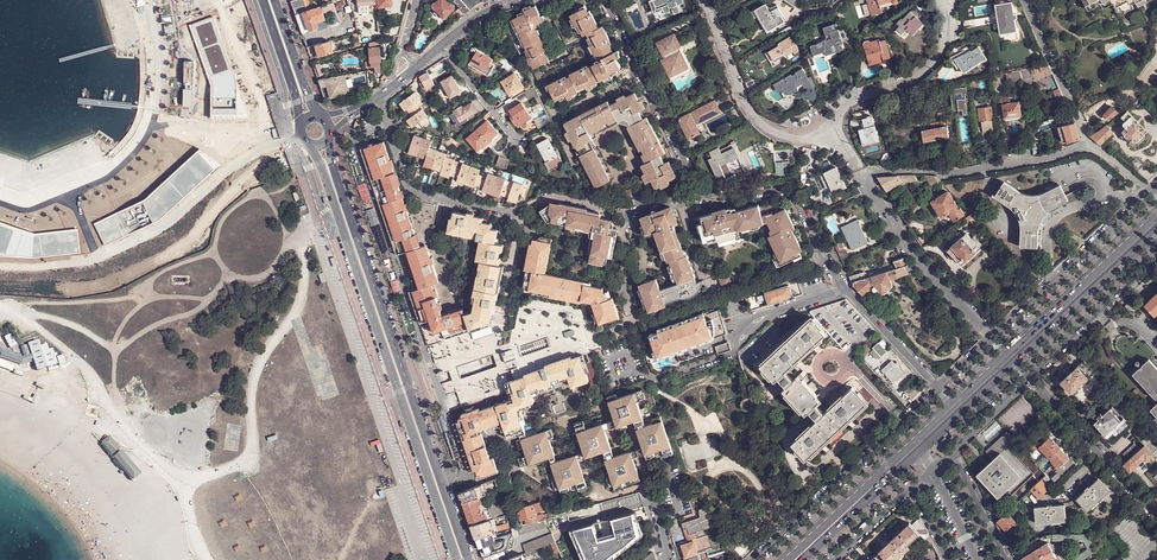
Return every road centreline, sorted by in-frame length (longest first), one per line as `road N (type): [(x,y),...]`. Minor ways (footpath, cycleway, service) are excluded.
road 1 (secondary): [(469,559),(327,139)]
road 2 (secondary): [(311,146),(456,559)]
road 3 (residential): [(694,185),(633,214),(552,198),(521,214),(420,194),(406,184),(380,96)]
road 4 (residential): [(938,388),(753,559)]
road 5 (residential): [(1089,145),(950,173),(863,175)]
road 6 (residential): [(1150,189),(992,339)]
road 7 (residential): [(992,339),(915,256),(863,175)]
road 8 (residential): [(845,289),(790,194),(715,196),(694,185)]
road 9 (residential): [(712,15),(753,115),(795,139),(838,134)]
road 10 (secondary): [(1010,358),(1156,222)]
road 11 (residential): [(694,185),(609,10)]
road 12 (residential): [(838,134),(848,103),(934,63),(947,41),(945,7)]
road 13 (residential): [(1156,516),(1029,380)]
road 14 (residential): [(1029,380),(1156,261)]
road 15 (secondary): [(794,559),(915,447)]
road 16 (residential): [(1025,0),(1089,145)]
road 17 (residential): [(938,388),(845,289)]
road 18 (residential): [(508,149),(511,133),(442,45)]
road 19 (secondary): [(263,0),(302,122)]
road 20 (secondary): [(318,116),(275,0)]
road 21 (unclassified): [(1007,559),(954,452)]

